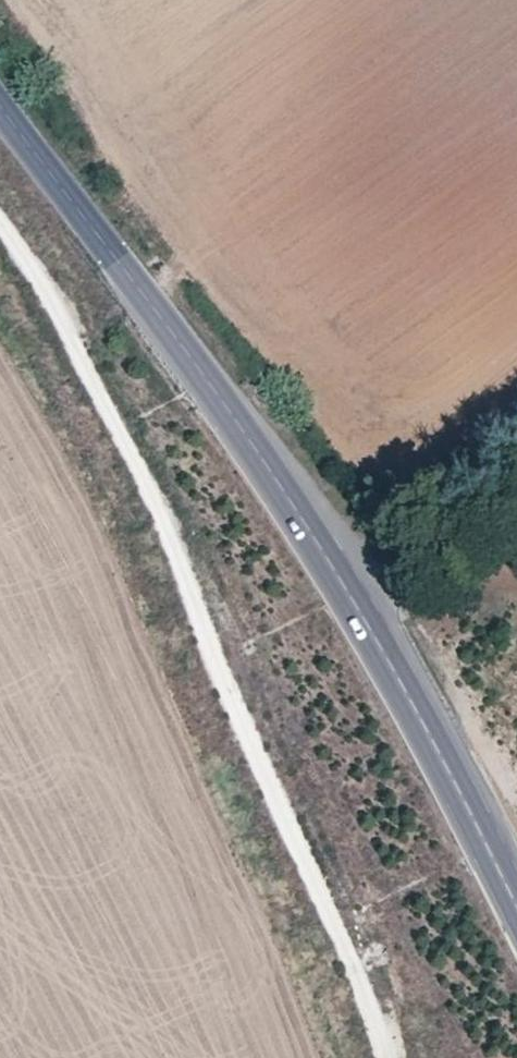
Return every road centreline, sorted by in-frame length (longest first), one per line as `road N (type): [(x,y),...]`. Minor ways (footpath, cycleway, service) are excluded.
road 1 (tertiary): [(516,907),(416,711),(311,533),(0,109)]
road 2 (track): [(384,1057),(378,1023),(152,491),(38,271),(0,222)]

